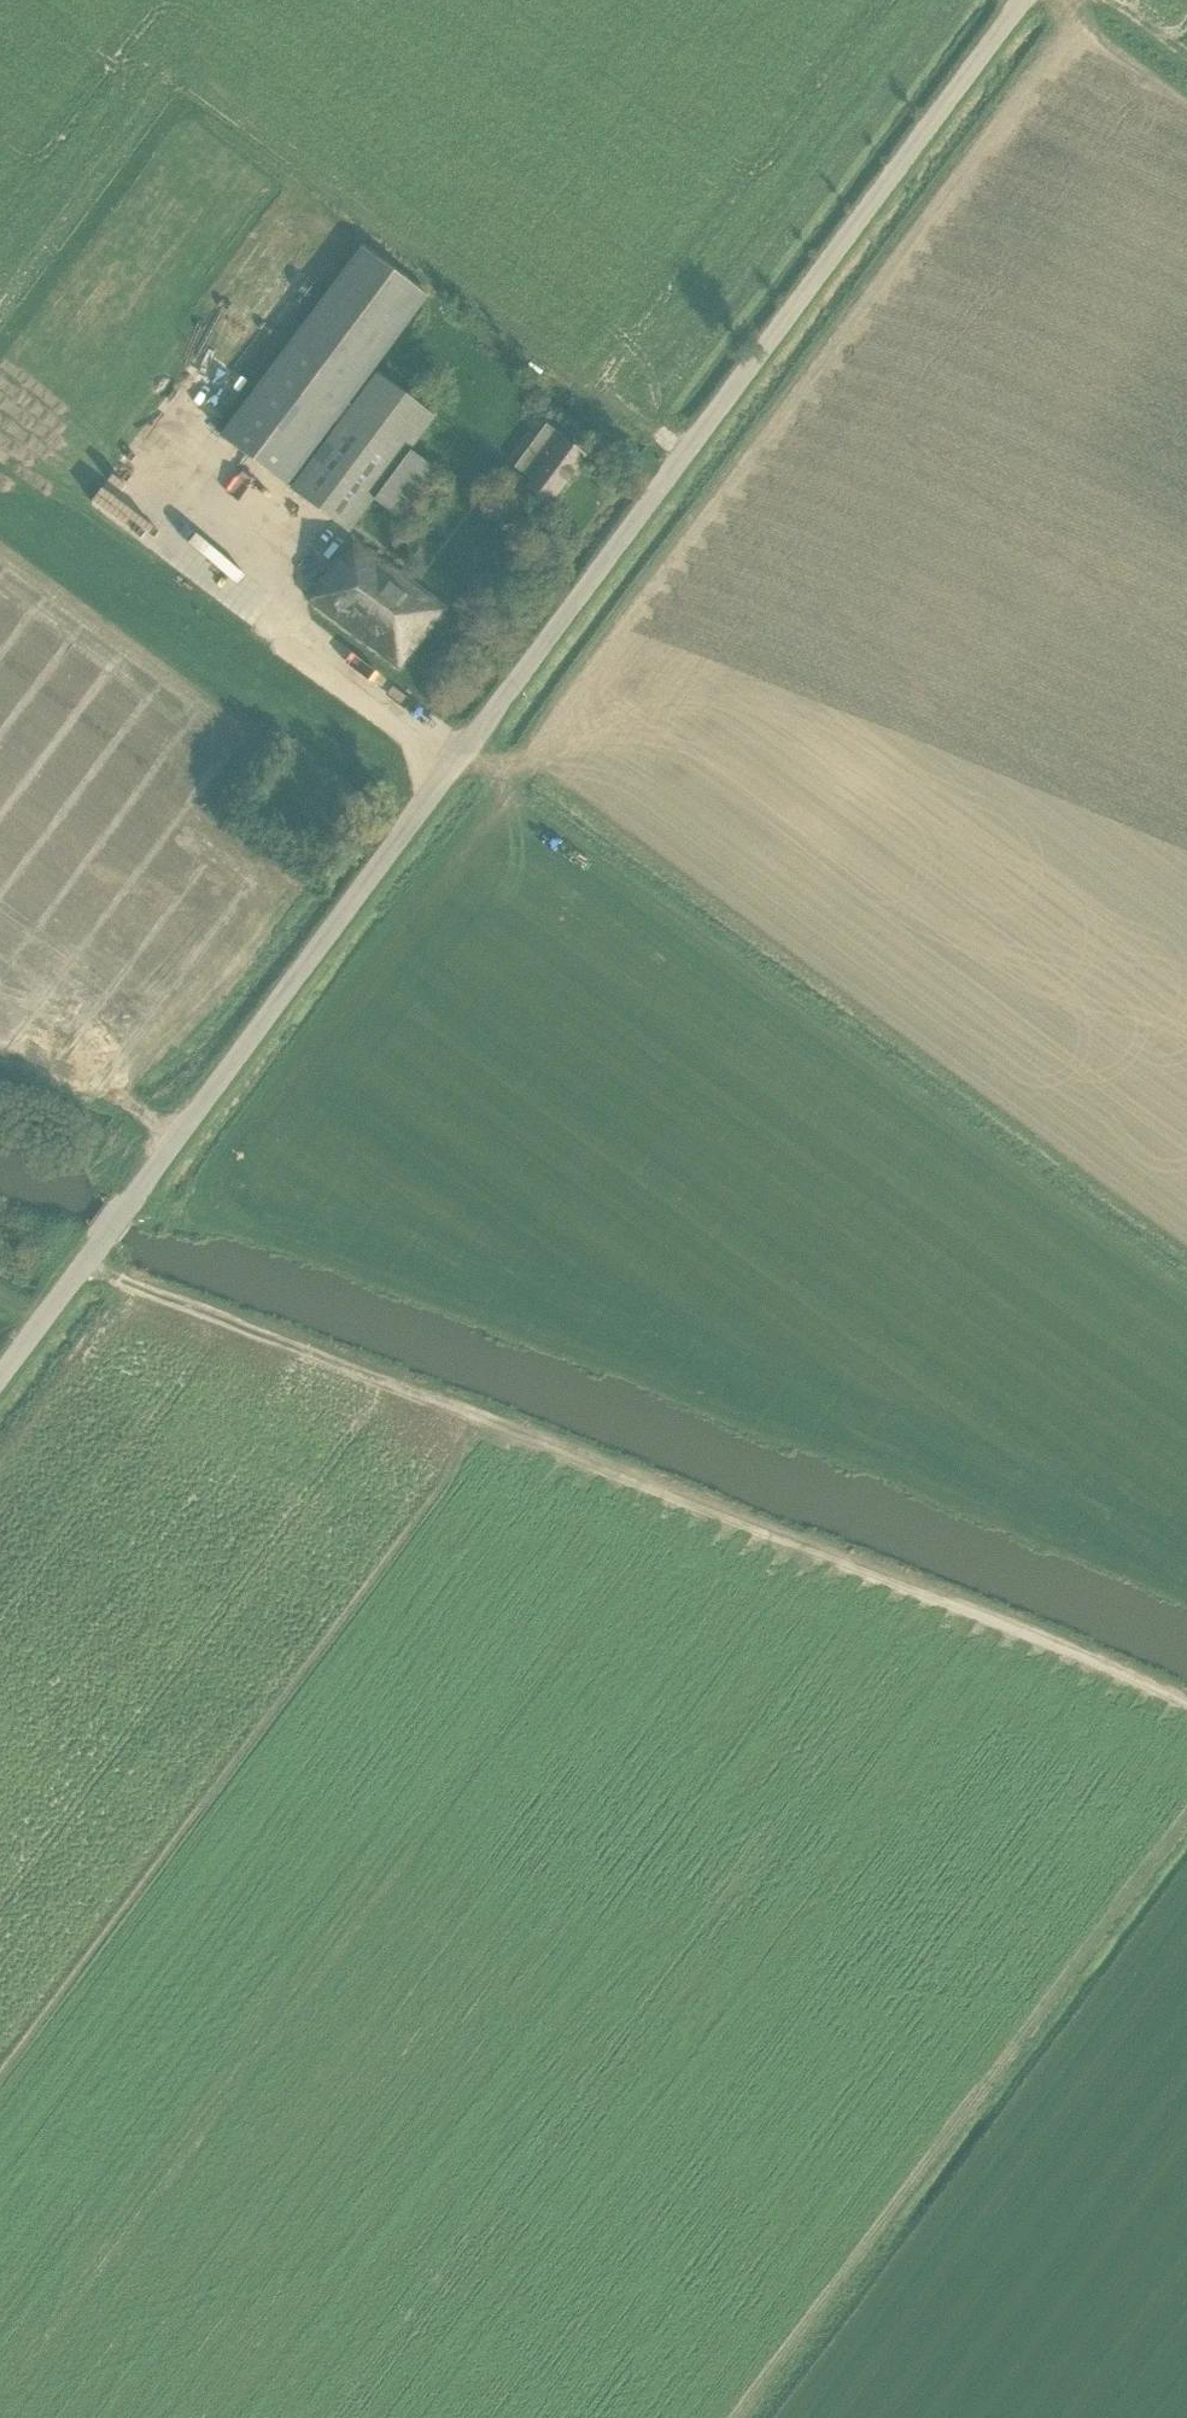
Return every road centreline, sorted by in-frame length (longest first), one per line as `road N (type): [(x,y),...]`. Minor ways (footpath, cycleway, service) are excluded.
road 1 (unclassified): [(0,1379),(1023,0)]
road 2 (track): [(0,1066),(183,1133)]

